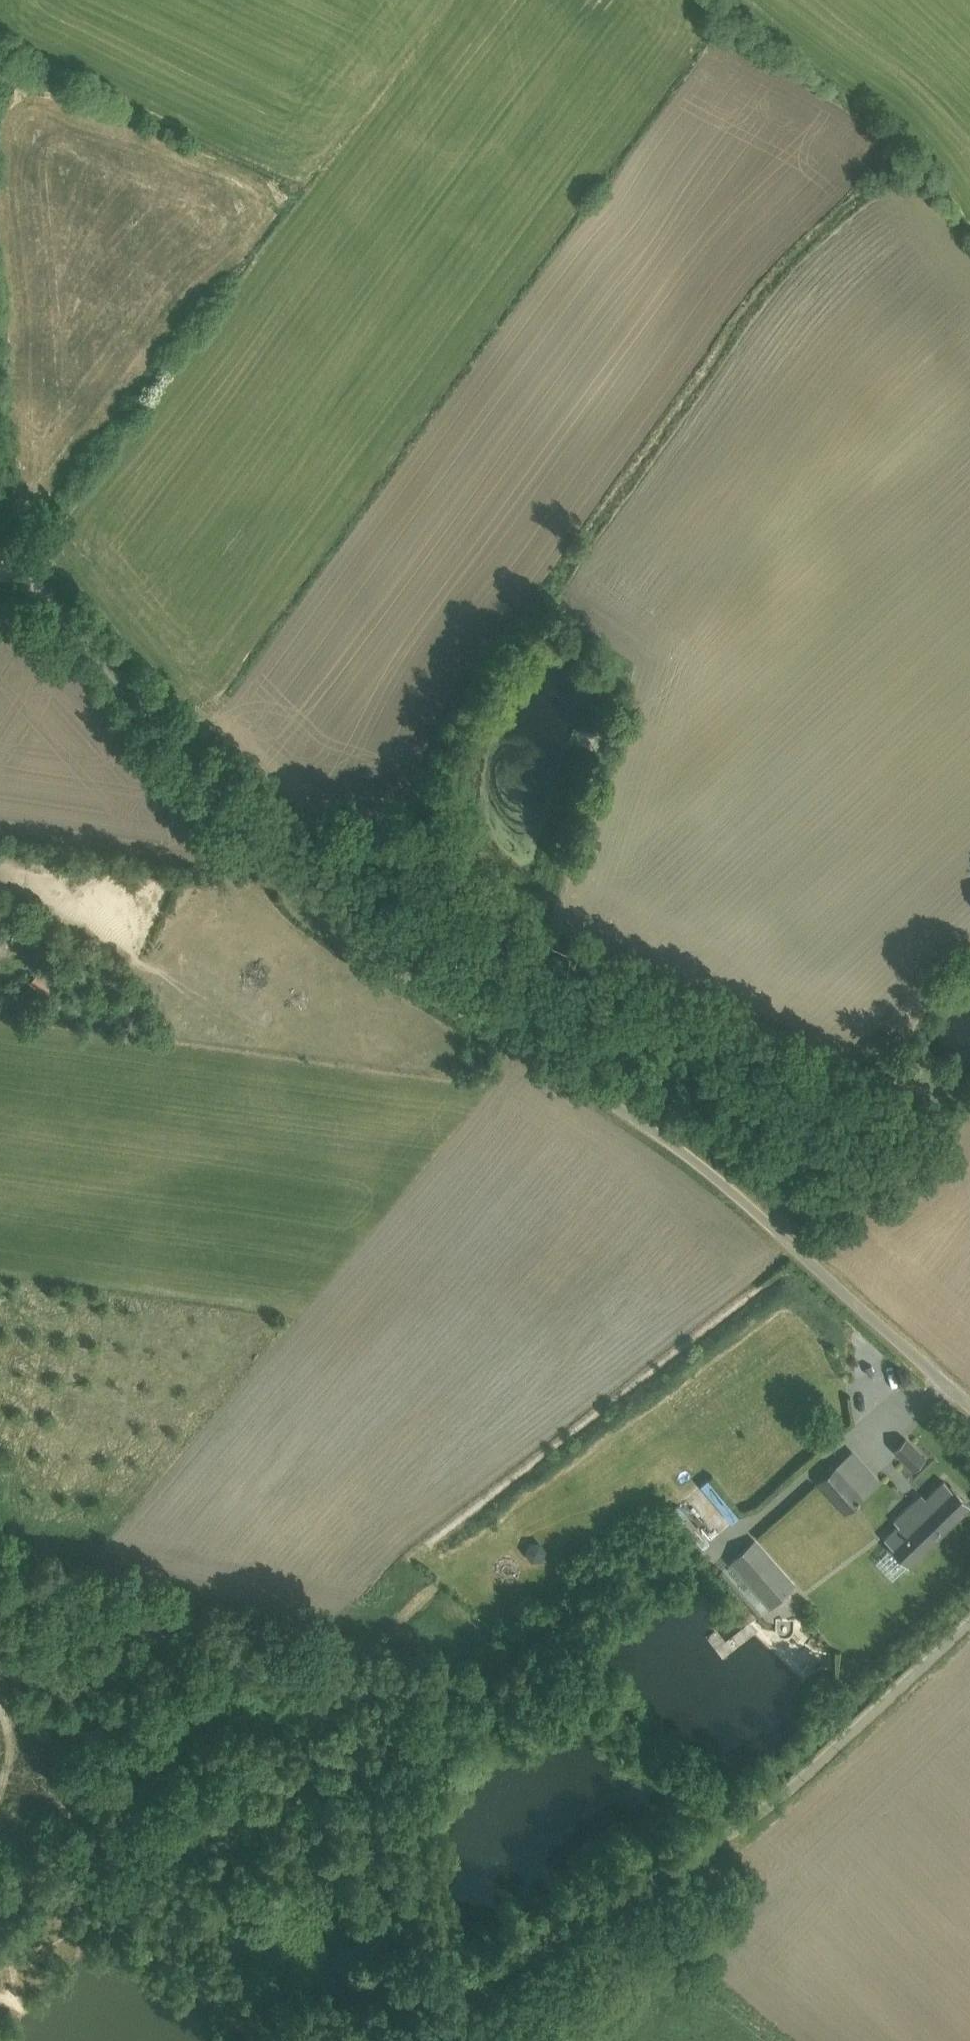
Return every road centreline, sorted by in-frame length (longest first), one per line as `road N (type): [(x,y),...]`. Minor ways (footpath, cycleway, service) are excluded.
road 1 (track): [(969,1407),(680,1147),(341,934),(46,583),(0,562)]
road 2 (track): [(432,2040),(504,1975),(862,1729),(969,1622)]

